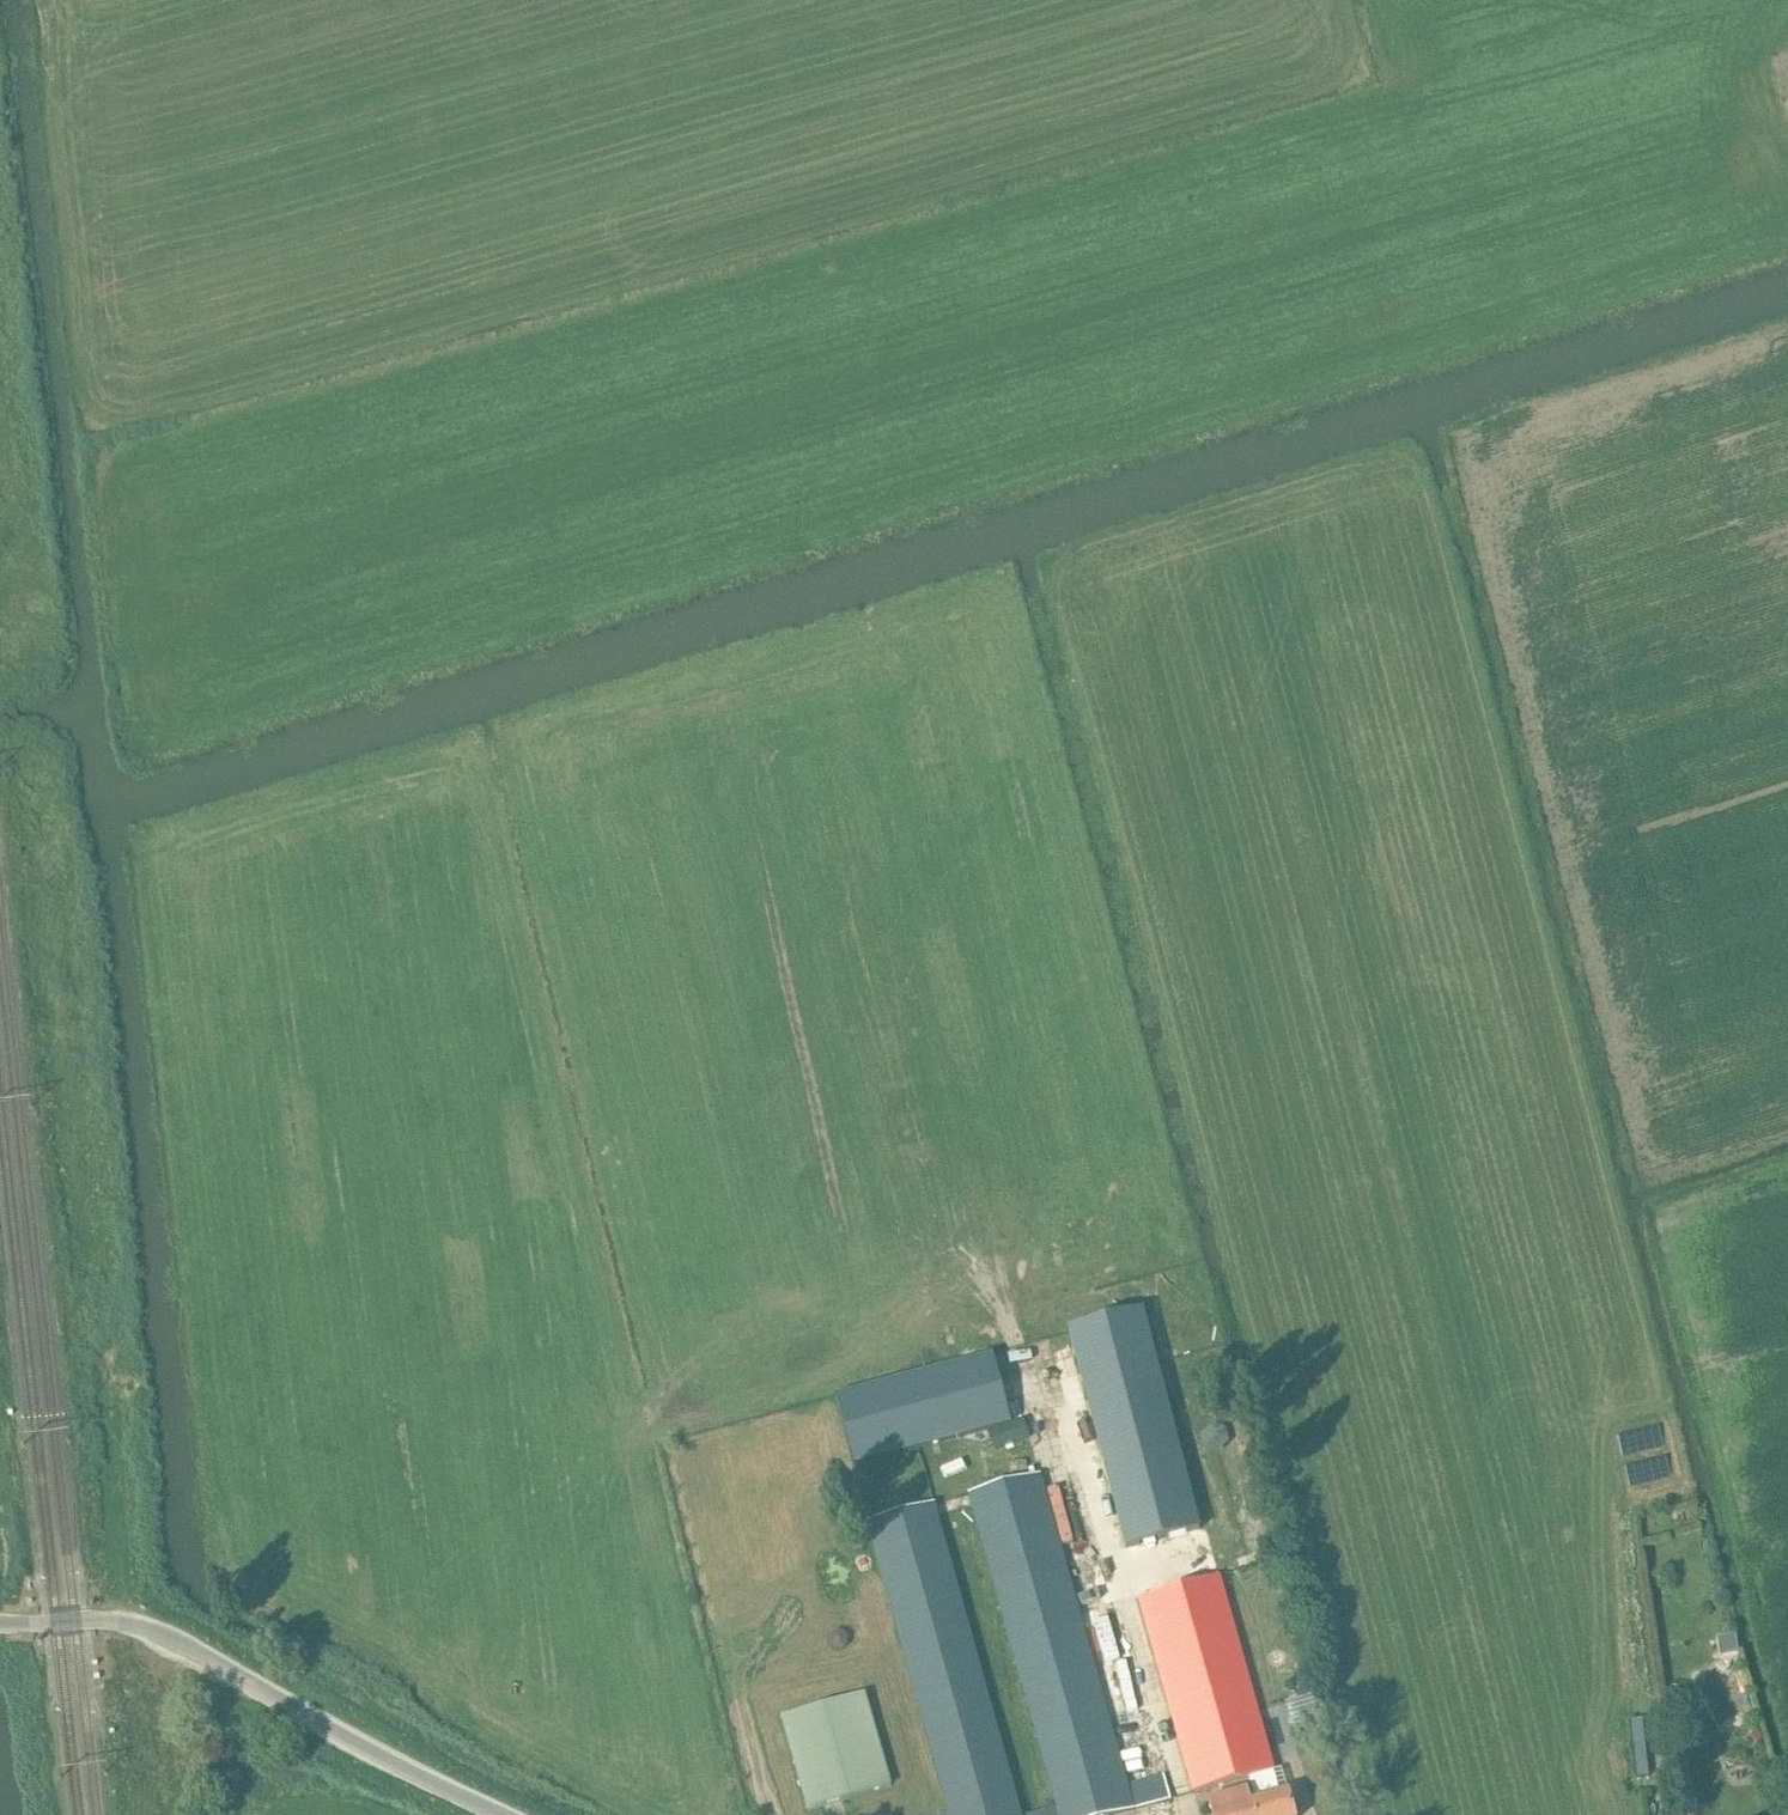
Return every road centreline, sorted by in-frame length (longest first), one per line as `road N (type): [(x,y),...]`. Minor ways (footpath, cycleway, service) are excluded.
road 1 (unclassified): [(0,1623),(132,1623),(169,1637),(506,1814)]

